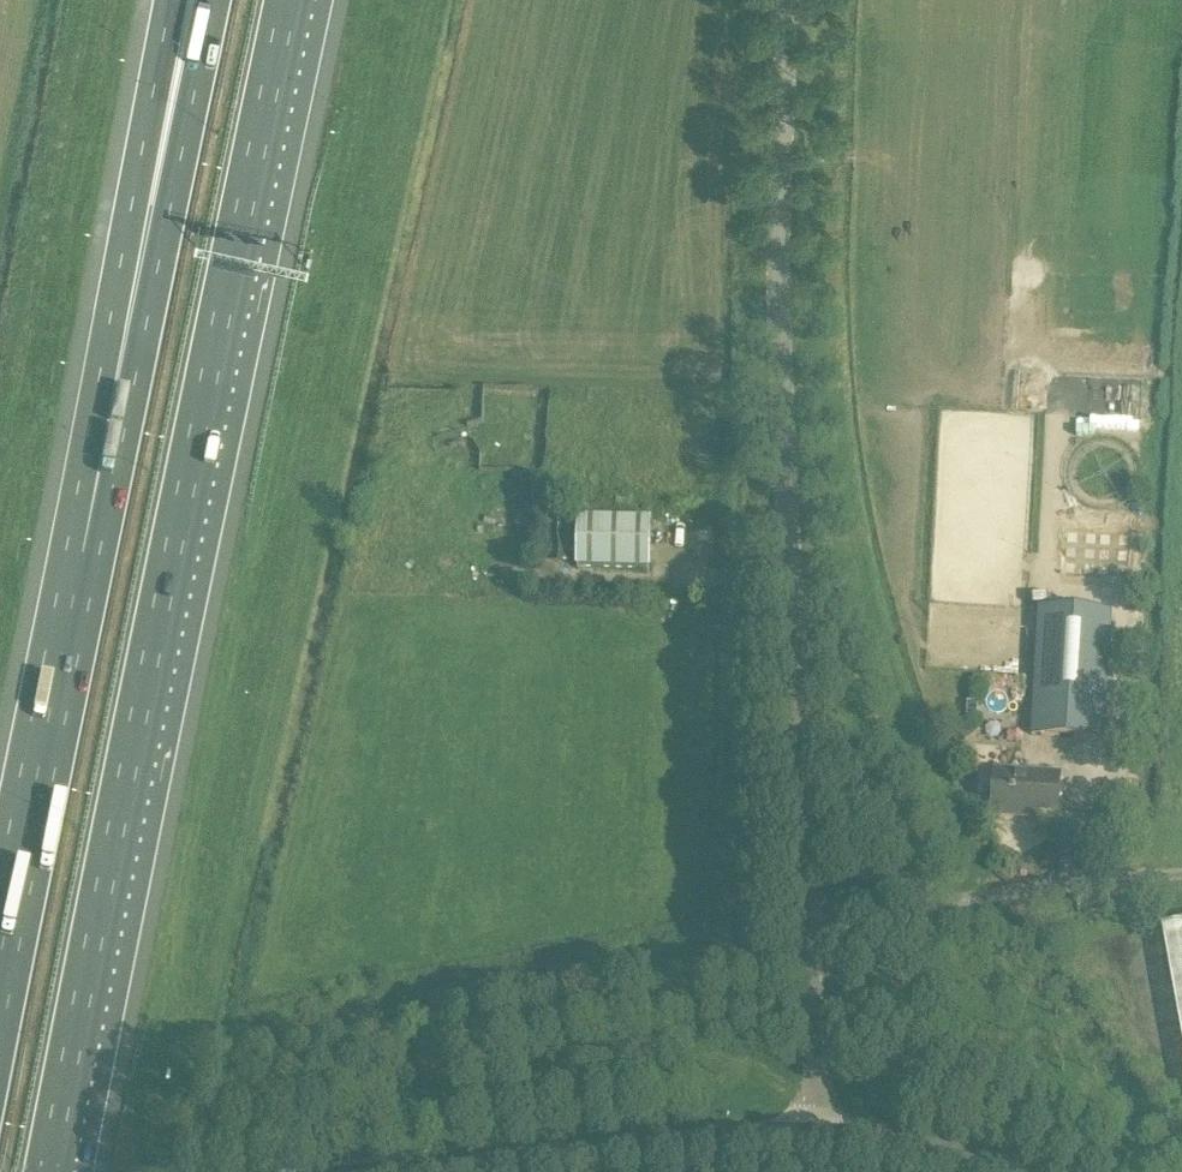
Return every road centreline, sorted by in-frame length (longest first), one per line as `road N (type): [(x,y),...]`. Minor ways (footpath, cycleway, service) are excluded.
road 1 (motorway): [(49,1171),(302,0)]
road 2 (unclassified): [(818,1137),(779,251),(787,0)]
road 3 (motorway): [(209,0),(86,543)]
road 4 (motorway): [(171,0),(86,543)]
road 5 (motorway): [(86,543),(0,962)]
road 6 (unclassified): [(436,1171),(649,1144),(818,1137)]
road 7 (unclassified): [(999,1171),(973,1161),(818,1137)]

